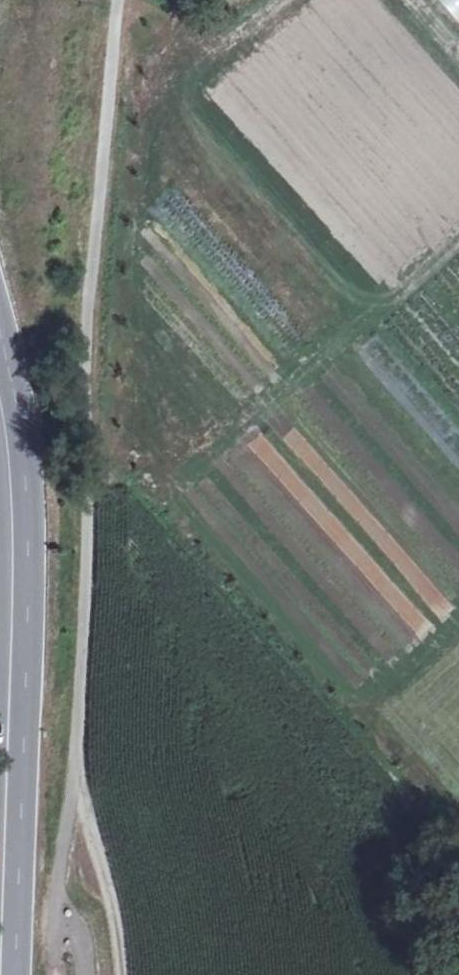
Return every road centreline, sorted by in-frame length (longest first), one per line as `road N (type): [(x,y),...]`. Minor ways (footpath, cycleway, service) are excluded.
road 1 (secondary): [(0,399),(20,570),(9,974)]
road 2 (track): [(122,974),(119,919),(103,866),(67,828)]
road 3 (track): [(67,828),(55,974)]

